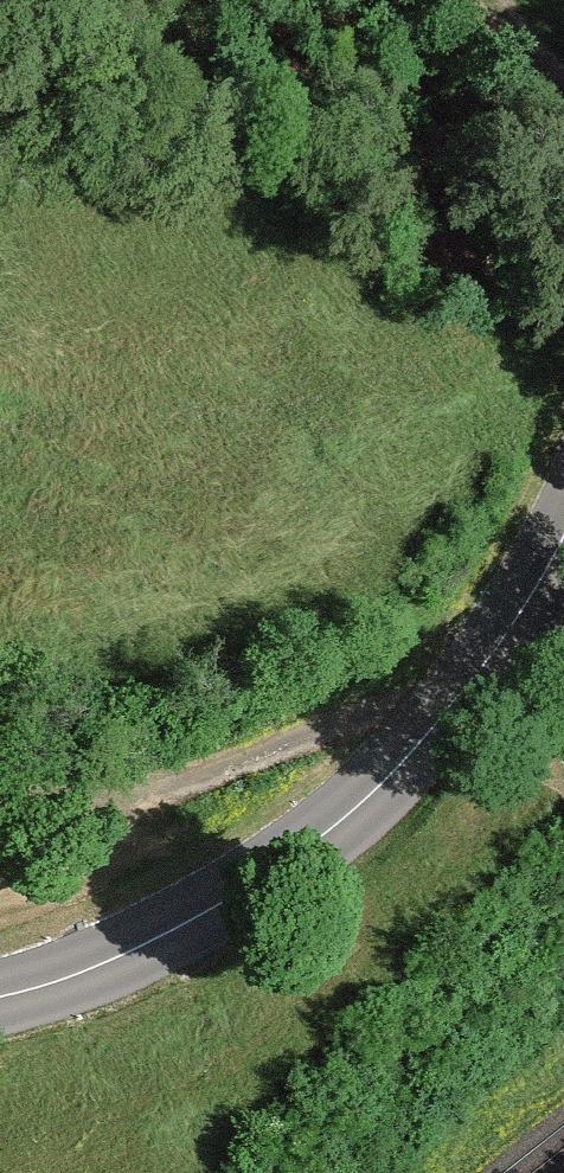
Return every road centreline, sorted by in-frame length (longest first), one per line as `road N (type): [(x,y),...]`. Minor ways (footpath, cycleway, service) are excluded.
road 1 (tertiary): [(563,530),(505,635),(392,773),(228,894),(0,992)]
road 2 (track): [(0,737),(137,753),(505,635)]
road 3 (track): [(483,0),(544,92),(563,104)]

